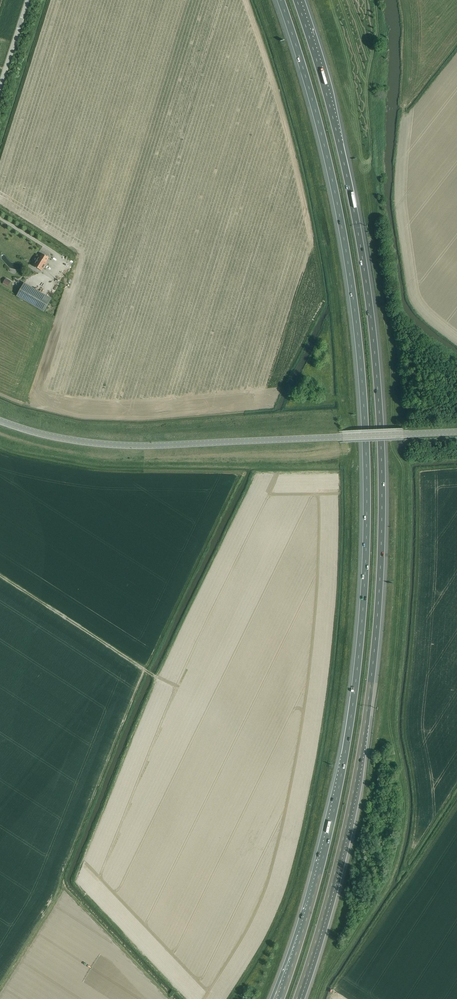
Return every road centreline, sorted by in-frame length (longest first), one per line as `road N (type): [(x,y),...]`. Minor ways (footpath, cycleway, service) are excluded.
road 1 (motorway): [(280,0),(314,106),(350,274),(367,525),(345,753),(280,998)]
road 2 (motorway): [(297,998),(334,875),(364,726),(381,528),(366,274),(328,98),(296,0)]
road 3 (unclassified): [(343,437),(133,448),(0,424)]

